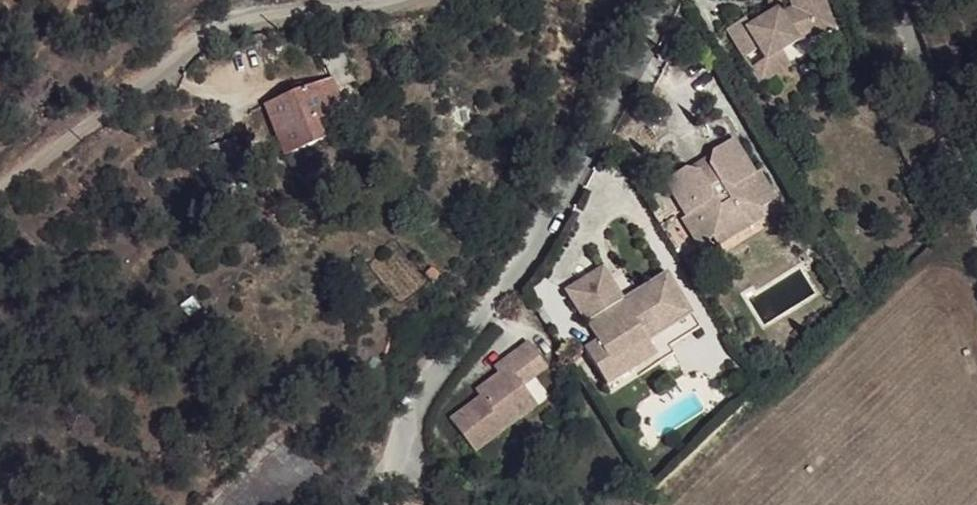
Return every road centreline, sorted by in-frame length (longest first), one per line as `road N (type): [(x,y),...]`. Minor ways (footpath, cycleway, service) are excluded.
road 1 (residential): [(413,457),(407,418),(421,381),(563,205),(675,0)]
road 2 (tertiary): [(0,184),(202,34),(241,20),(415,0)]
road 3 (tertiary): [(903,0),(976,194)]

